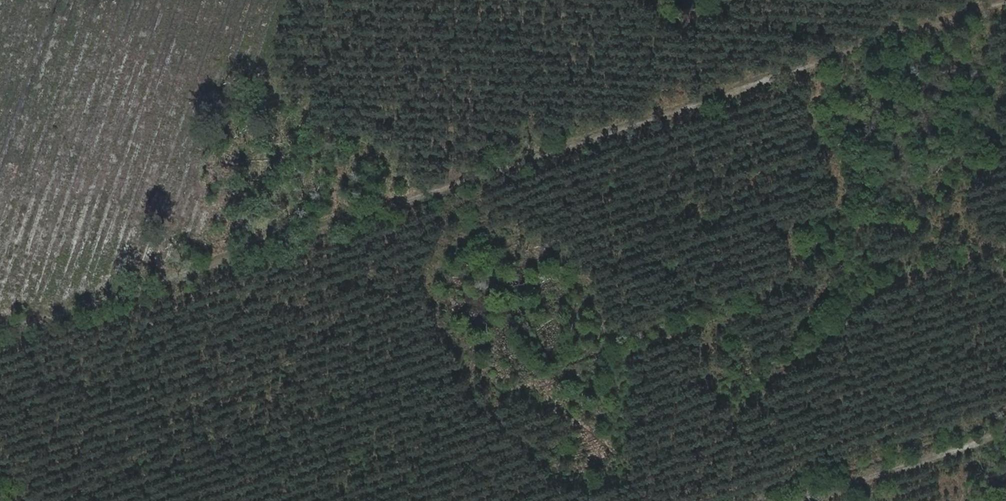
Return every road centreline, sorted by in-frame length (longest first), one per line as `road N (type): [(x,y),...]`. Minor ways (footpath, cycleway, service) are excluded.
road 1 (track): [(0,338),(1005,1)]
road 2 (track): [(1005,432),(797,500)]

